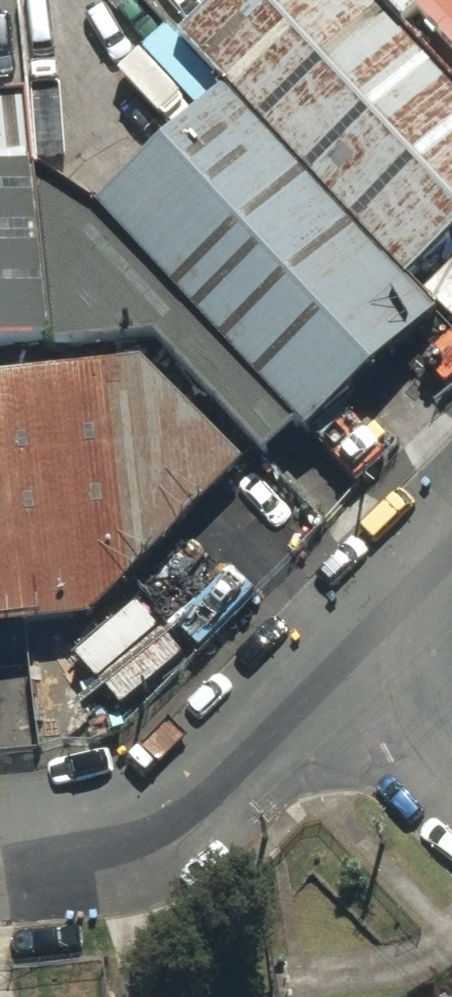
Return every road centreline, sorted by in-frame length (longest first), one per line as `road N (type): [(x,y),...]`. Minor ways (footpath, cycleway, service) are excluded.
road 1 (residential): [(0,847),(106,832),(161,813),(347,636)]
road 2 (residential): [(347,636),(451,752)]
road 3 (residential): [(347,636),(451,532)]

